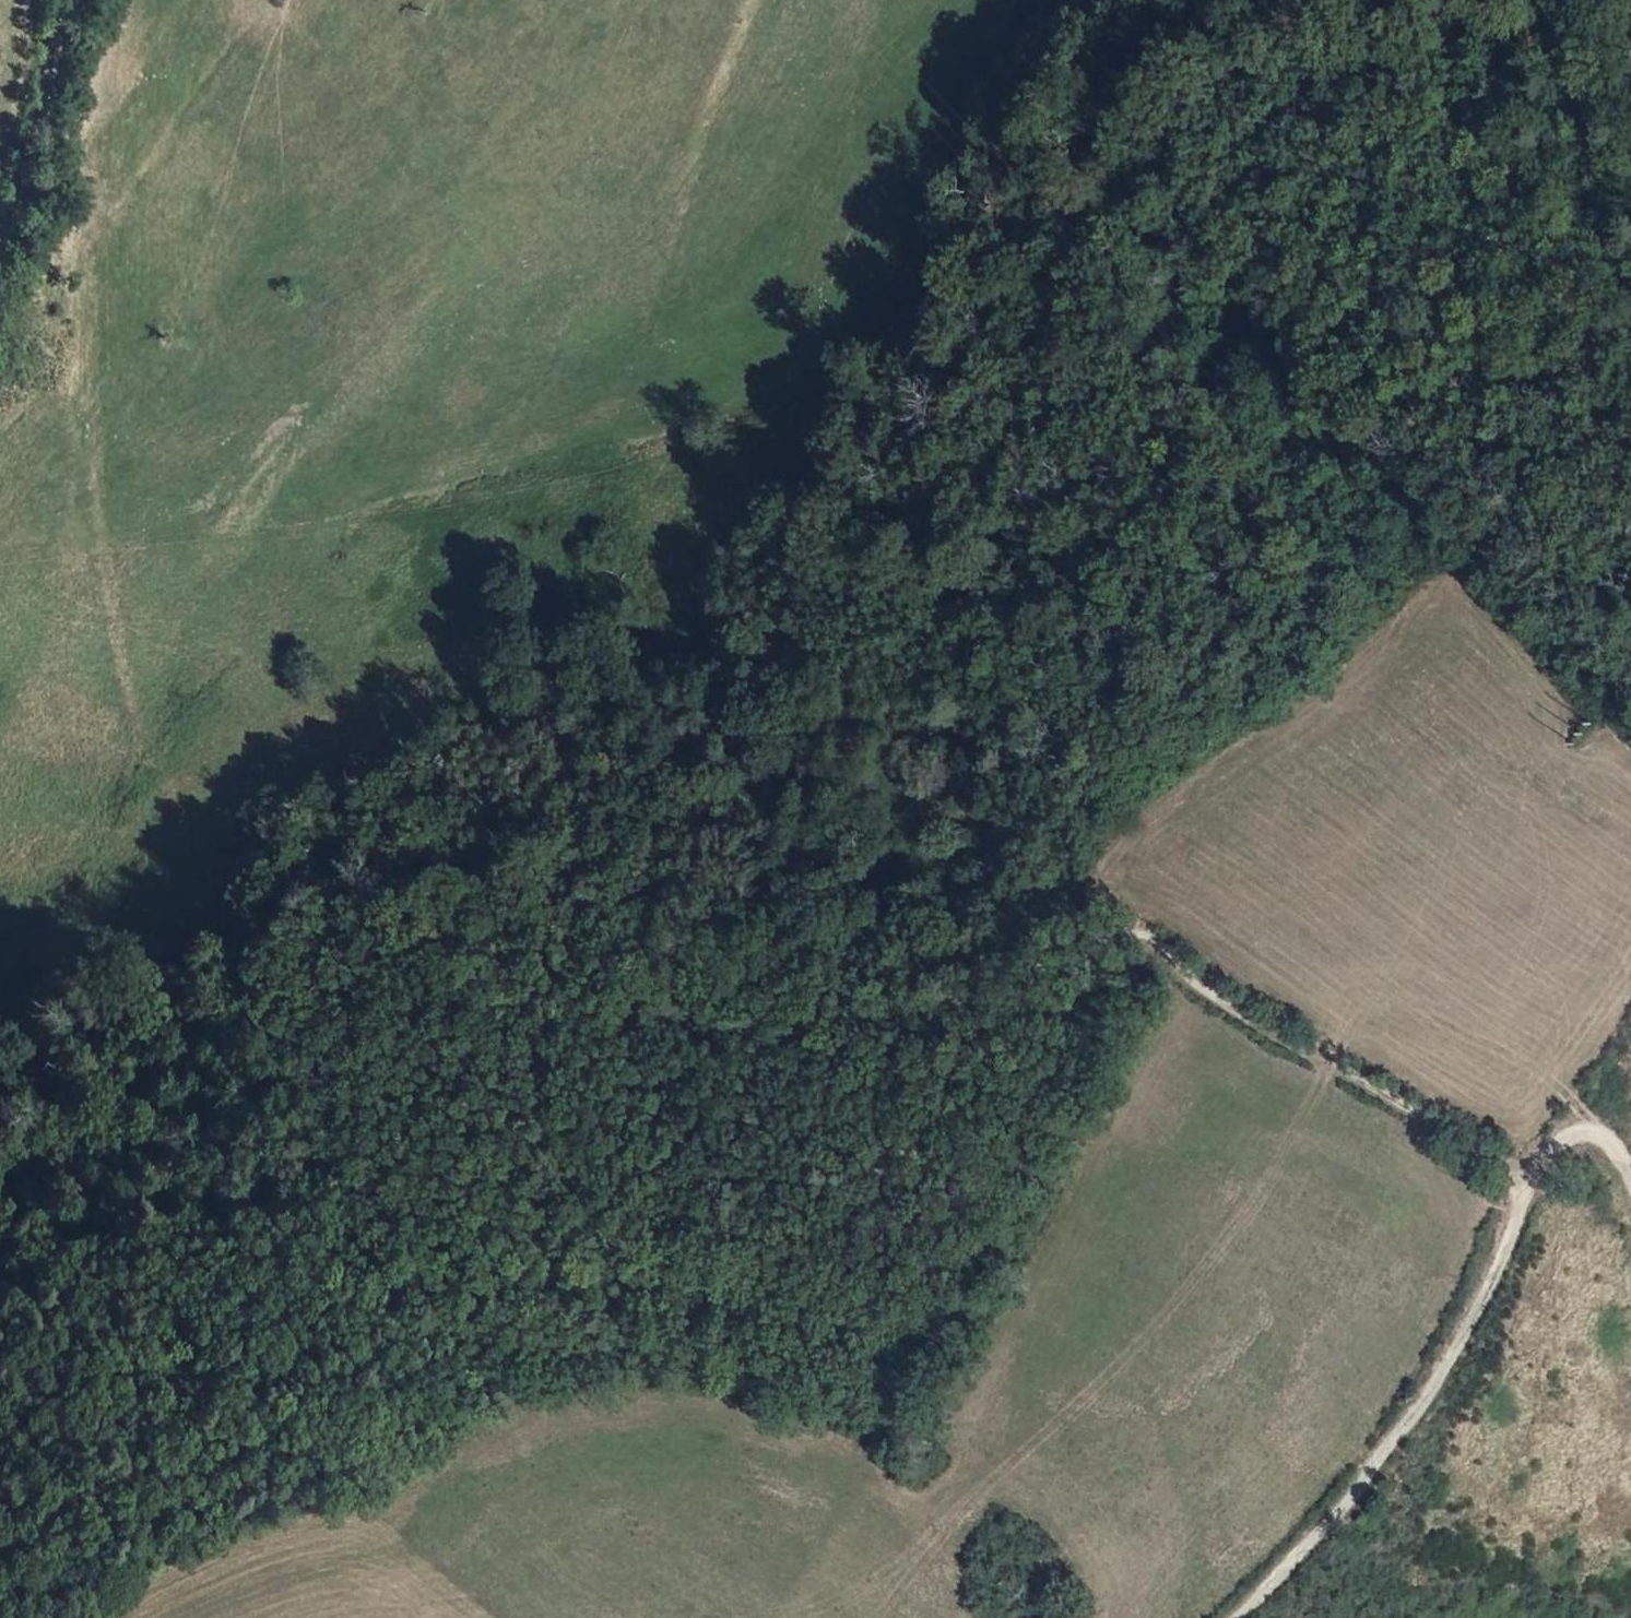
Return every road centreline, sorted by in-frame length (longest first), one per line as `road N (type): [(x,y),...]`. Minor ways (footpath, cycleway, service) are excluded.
road 1 (track): [(1530,1188),(1483,1148),(1222,998),(1154,939),(1091,935),(991,997),(936,1003),(793,993),(607,866),(436,878),(259,935),(0,1069)]
road 2 (track): [(1233,1617),(1402,1445),(1468,1335),(1550,1154),(1576,1130),(1602,1134),(1630,1178)]
road 3 (track): [(0,250),(50,76),(62,0)]

